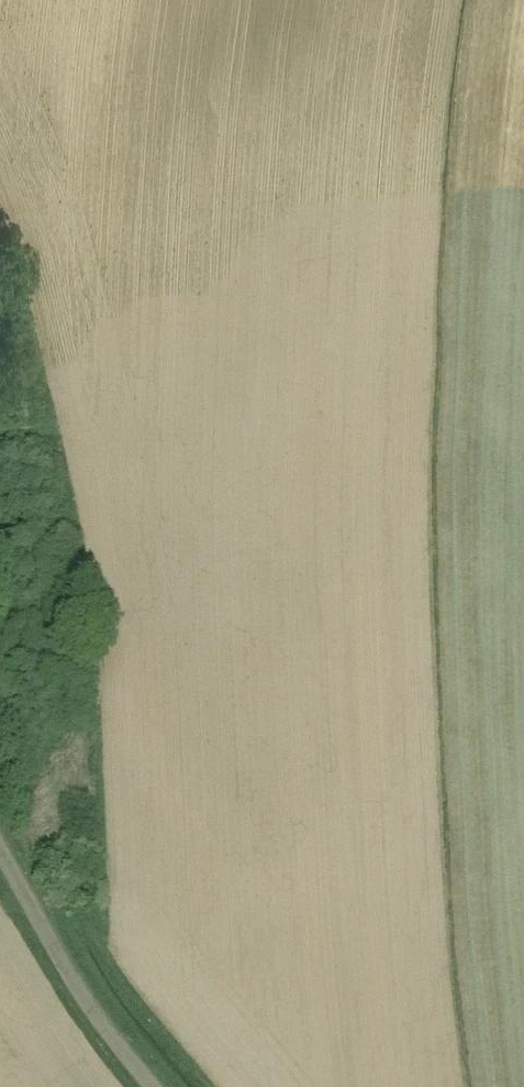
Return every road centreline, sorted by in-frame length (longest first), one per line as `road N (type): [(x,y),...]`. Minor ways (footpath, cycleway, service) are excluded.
road 1 (unclassified): [(153,1086),(98,1017),(0,848)]

